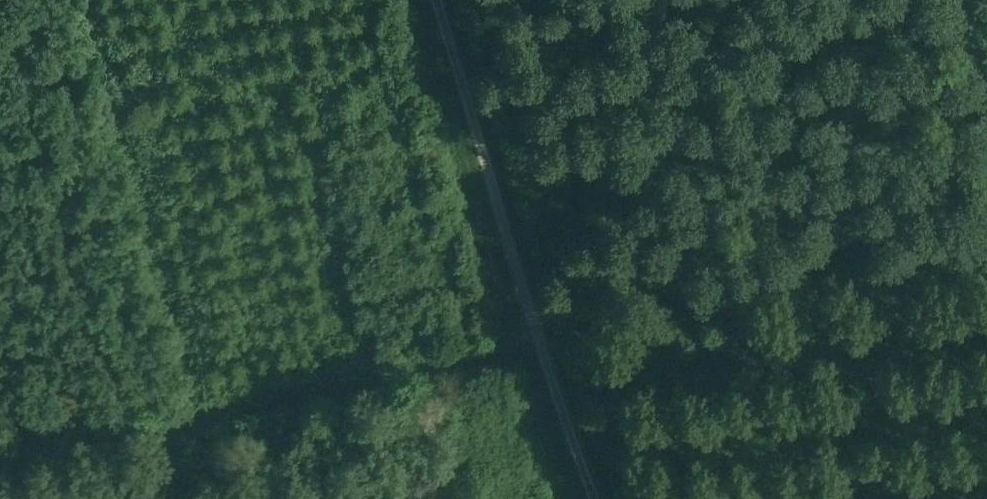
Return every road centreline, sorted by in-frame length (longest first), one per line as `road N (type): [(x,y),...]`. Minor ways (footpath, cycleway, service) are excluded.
road 1 (track): [(986,228),(206,412),(0,392)]
road 2 (track): [(599,498),(532,314),(442,0)]

